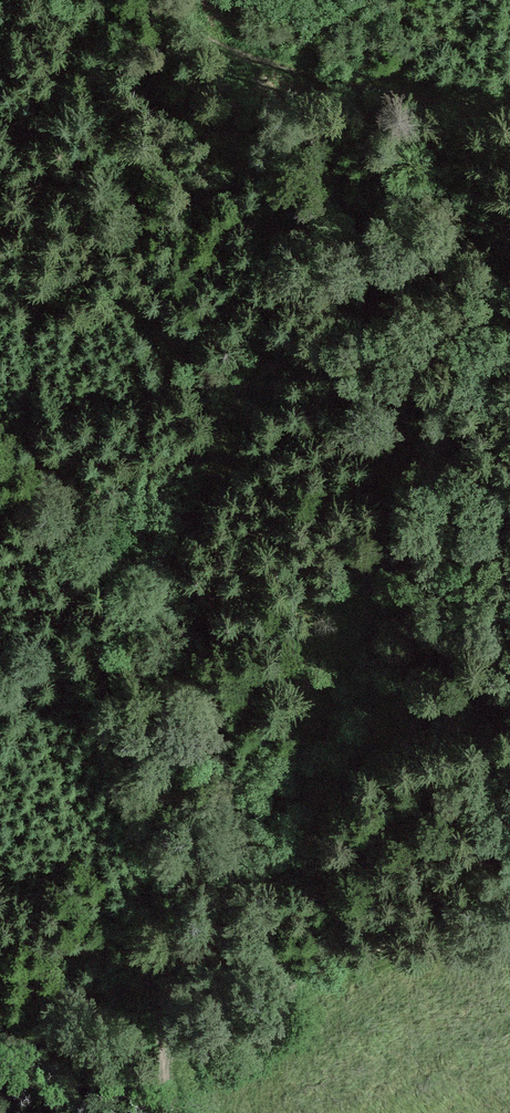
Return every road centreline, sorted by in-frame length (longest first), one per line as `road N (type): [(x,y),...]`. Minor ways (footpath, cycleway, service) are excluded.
road 1 (track): [(68,0),(34,254),(42,444),(53,515),(118,658),(140,786),(139,914),(179,1046)]
road 2 (track): [(179,1046),(509,944)]
road 3 (track): [(509,87),(374,82),(227,49)]

